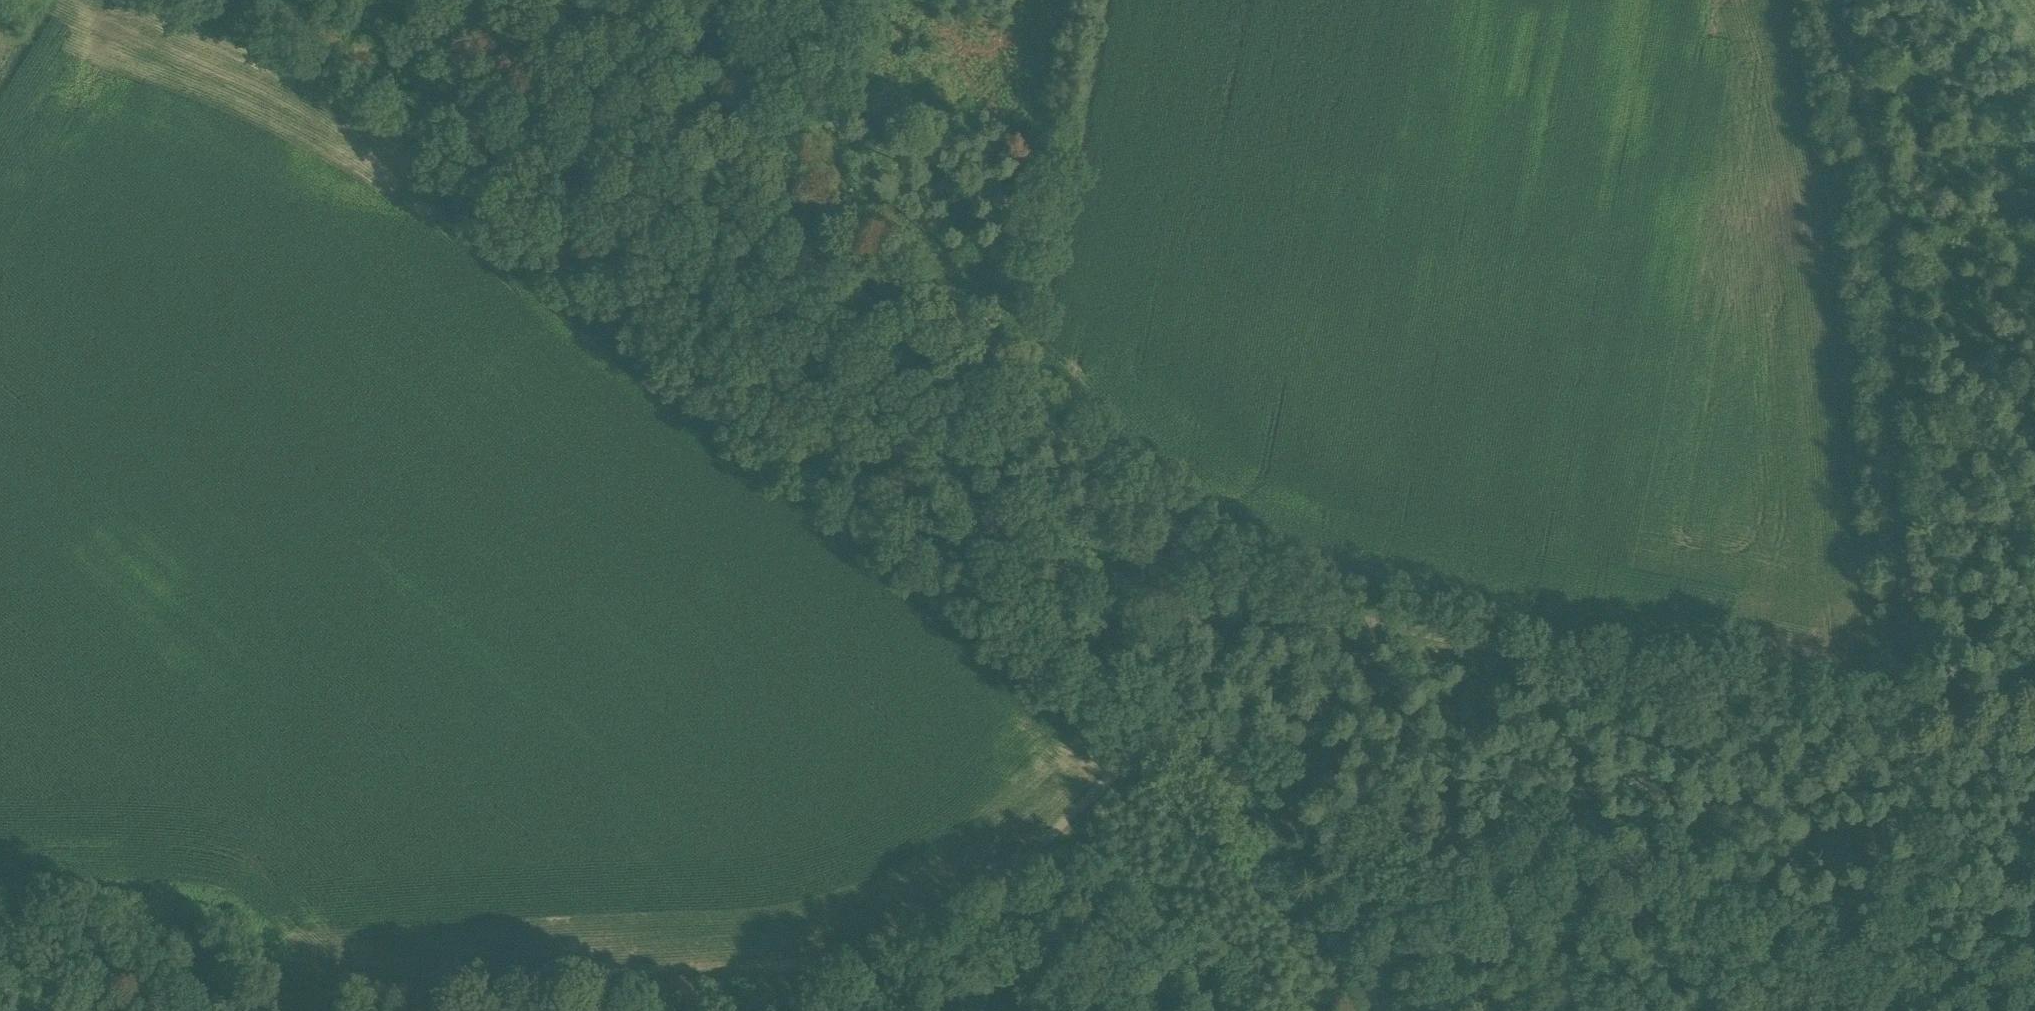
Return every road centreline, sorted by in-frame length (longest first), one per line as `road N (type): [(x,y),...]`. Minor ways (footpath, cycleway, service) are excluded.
road 1 (unclassified): [(1916,732),(1270,604),(540,0)]
road 2 (unclassified): [(1916,732),(1899,199),(1843,0)]
road 3 (track): [(0,937),(78,948),(291,1010)]
road 4 (track): [(1926,1010),(1916,732)]

